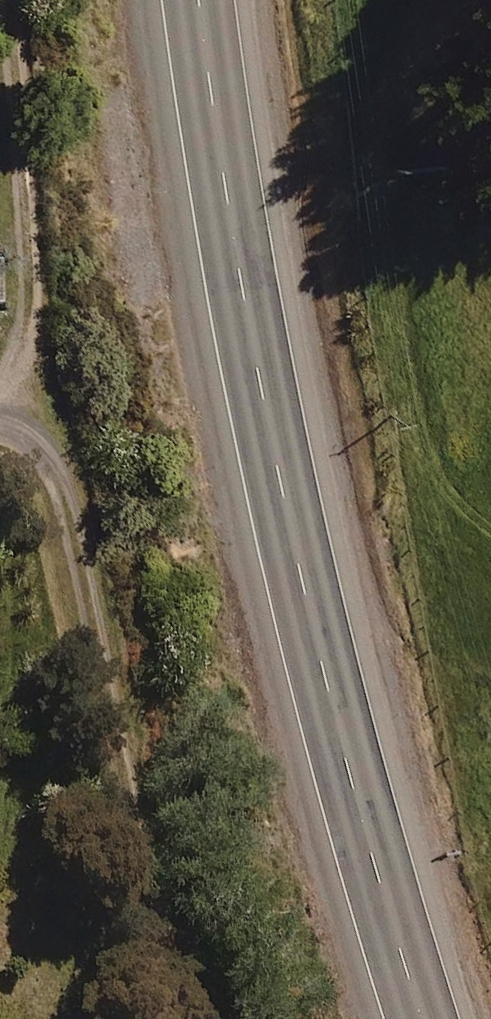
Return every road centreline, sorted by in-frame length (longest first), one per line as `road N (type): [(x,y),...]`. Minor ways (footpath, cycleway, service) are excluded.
road 1 (trunk): [(422,1018),(295,551),(245,317),(199,0)]
road 2 (residential): [(201,1018),(115,735),(74,489),(45,444),(7,431)]
road 3 (residential): [(7,431),(31,293),(11,0)]

